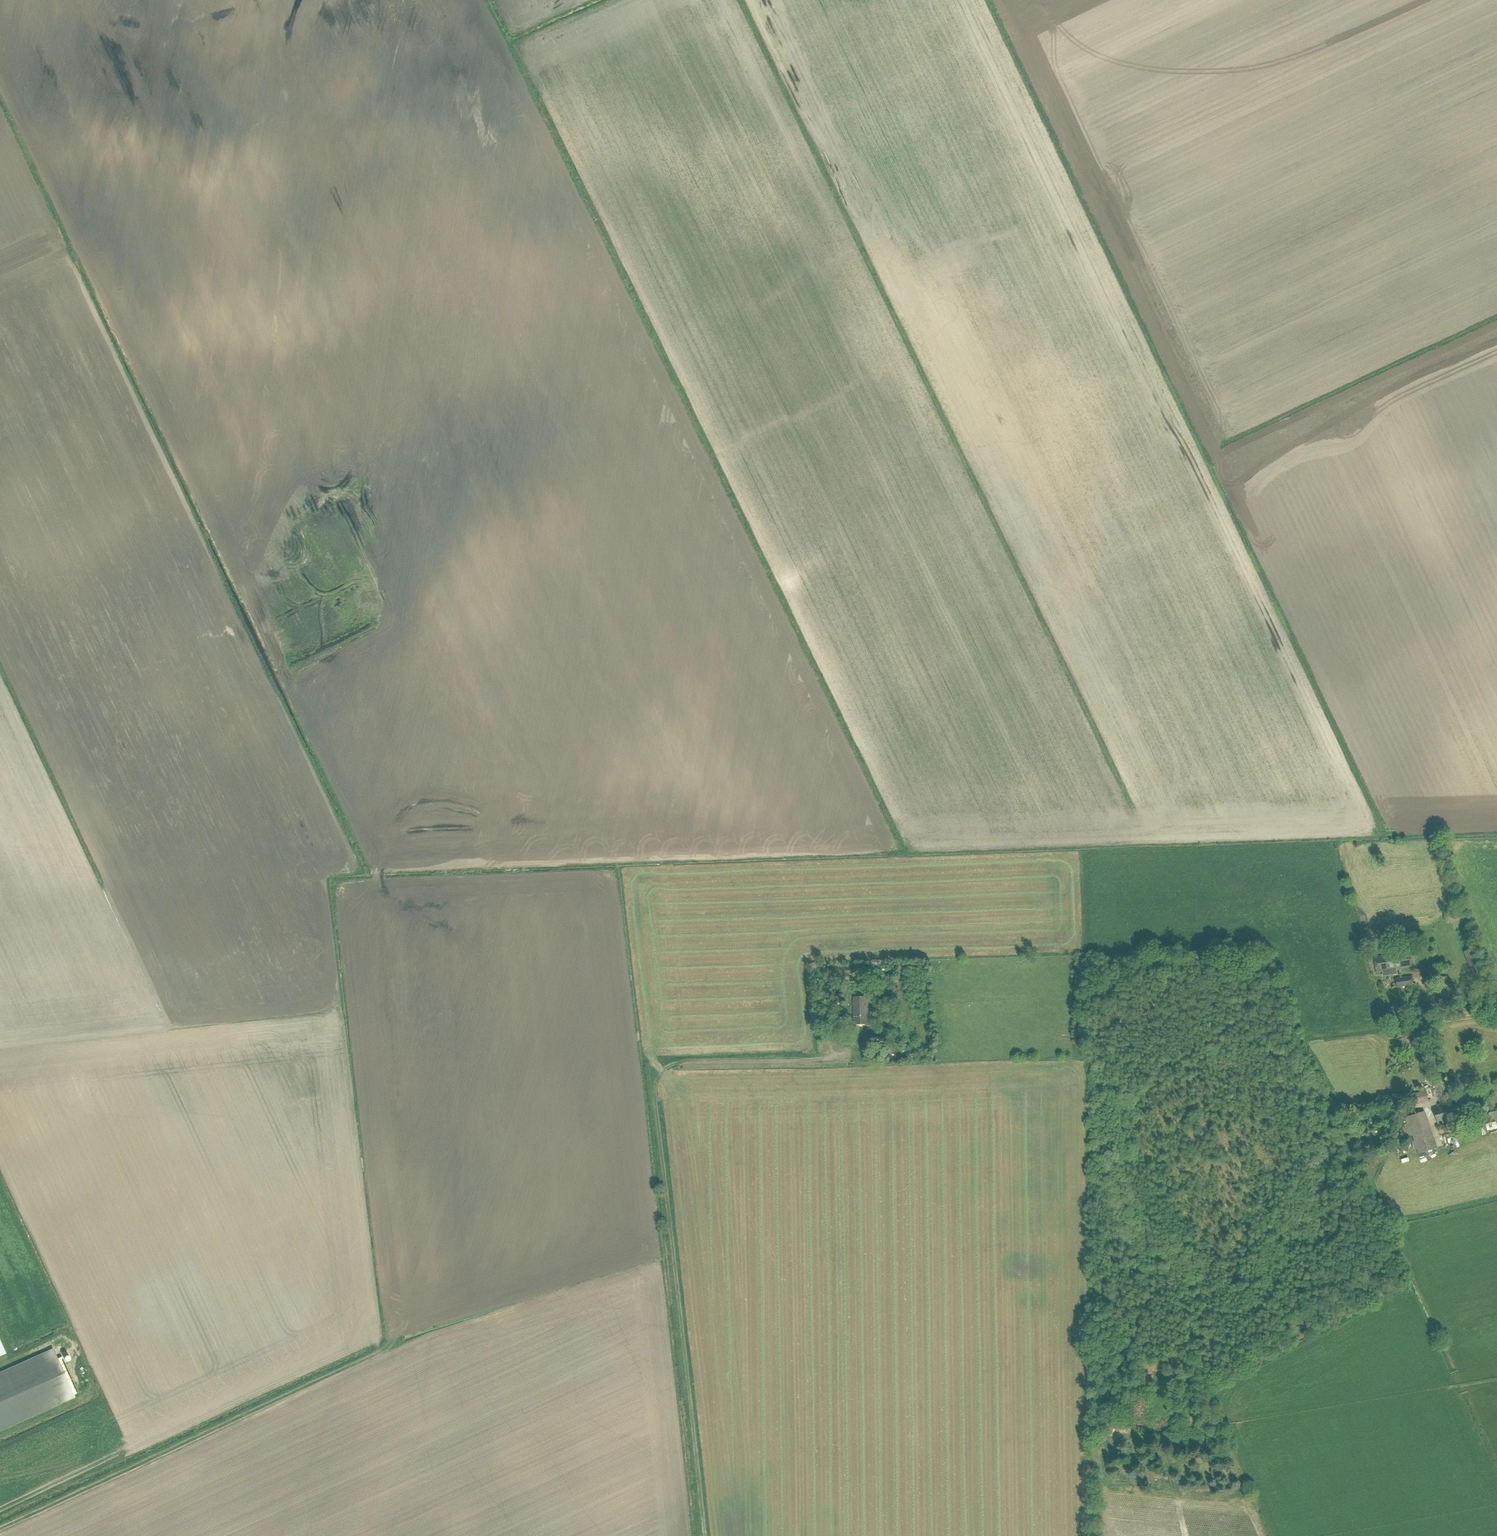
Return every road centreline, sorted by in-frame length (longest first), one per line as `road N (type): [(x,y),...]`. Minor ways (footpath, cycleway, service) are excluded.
road 1 (track): [(705,1535),(652,1071),(846,1058)]
road 2 (track): [(0,1525),(386,1347)]
road 3 (track): [(1440,1092),(1429,1020),(1470,1014),(1496,1024)]

